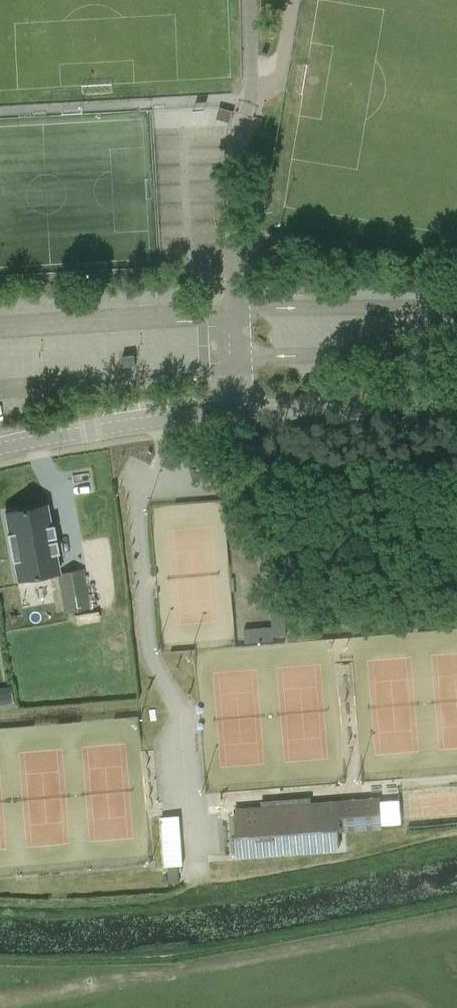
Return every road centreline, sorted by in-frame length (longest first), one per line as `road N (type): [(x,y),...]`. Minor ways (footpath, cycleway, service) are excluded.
road 1 (tertiary): [(0,449),(157,420),(456,409)]

